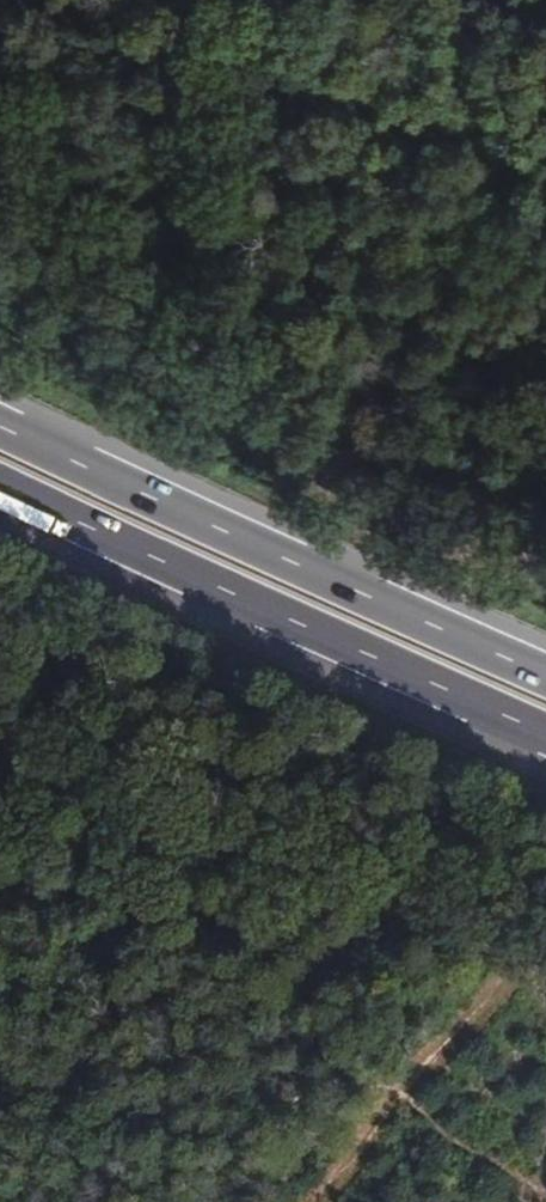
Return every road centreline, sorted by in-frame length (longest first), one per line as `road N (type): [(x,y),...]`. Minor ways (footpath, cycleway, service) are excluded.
road 1 (motorway): [(0,483),(545,736)]
road 2 (motorway): [(545,672),(0,426)]
road 3 (track): [(541,993),(0,816)]

